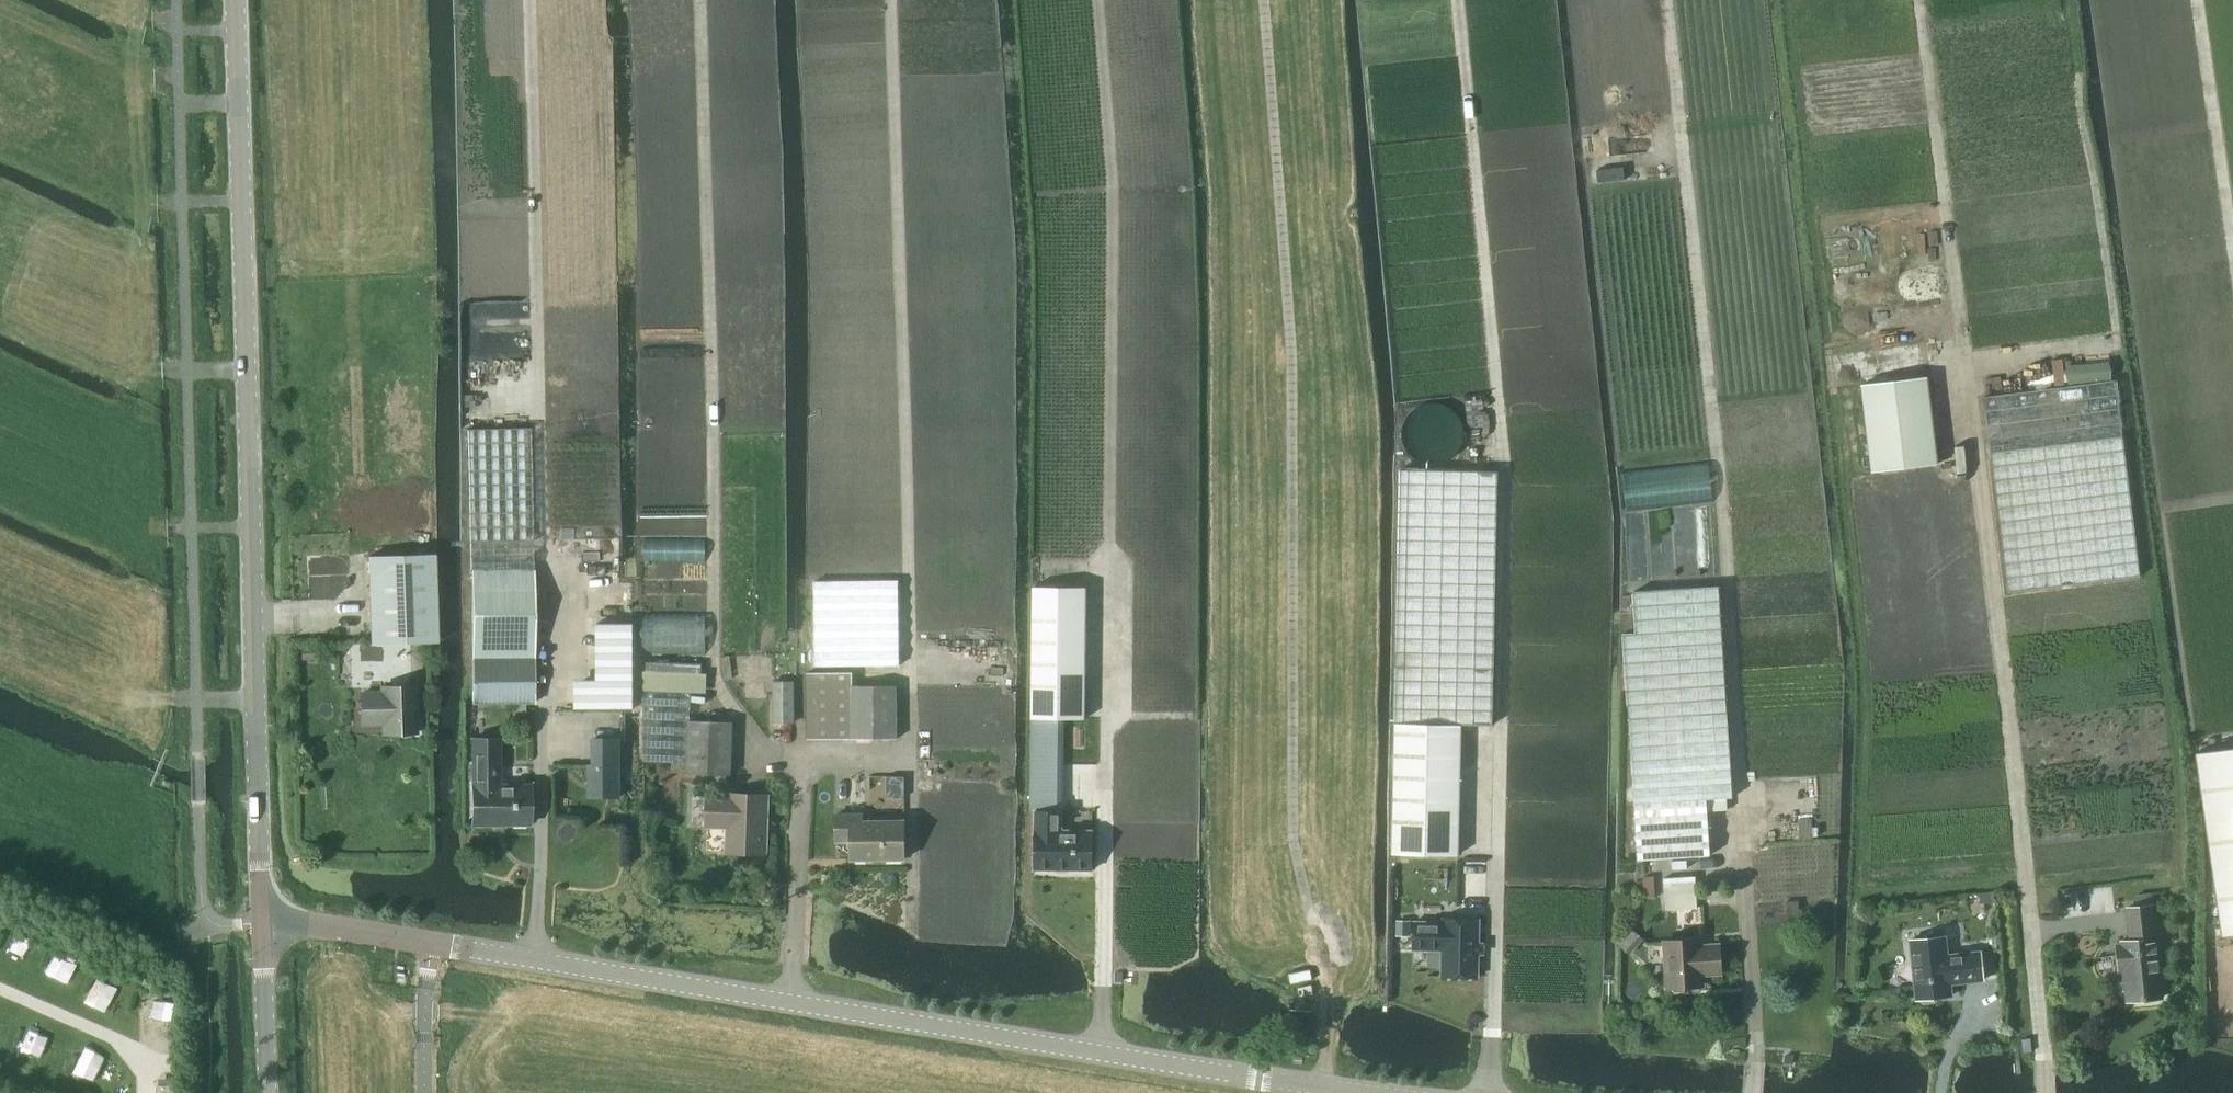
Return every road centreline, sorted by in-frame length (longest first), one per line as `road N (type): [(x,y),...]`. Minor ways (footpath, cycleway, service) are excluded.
road 1 (tertiary): [(1380,1092),(299,923),(261,923)]
road 2 (track): [(1328,992),(1291,842),(1292,374),(1262,0)]
road 3 (tertiary): [(261,923),(233,0)]
road 4 (track): [(797,762),(909,759),(889,0)]
road 5 (track): [(1743,817),(1727,561),(1665,0)]
road 6 (track): [(698,0),(713,681),(756,738),(797,762)]
road 7 (track): [(1500,724),(1505,473),(1457,0)]
road 8 (track): [(544,683),(528,0)]
road 9 (track): [(1108,577),(1113,208),(1096,0)]
road 10 (track): [(1992,584),(1969,362),(2115,342)]
road 11 (track): [(1969,362),(1918,0)]
road 12 (track): [(2232,274),(2194,0)]
road 13 (tertiary): [(266,1092),(261,923)]

